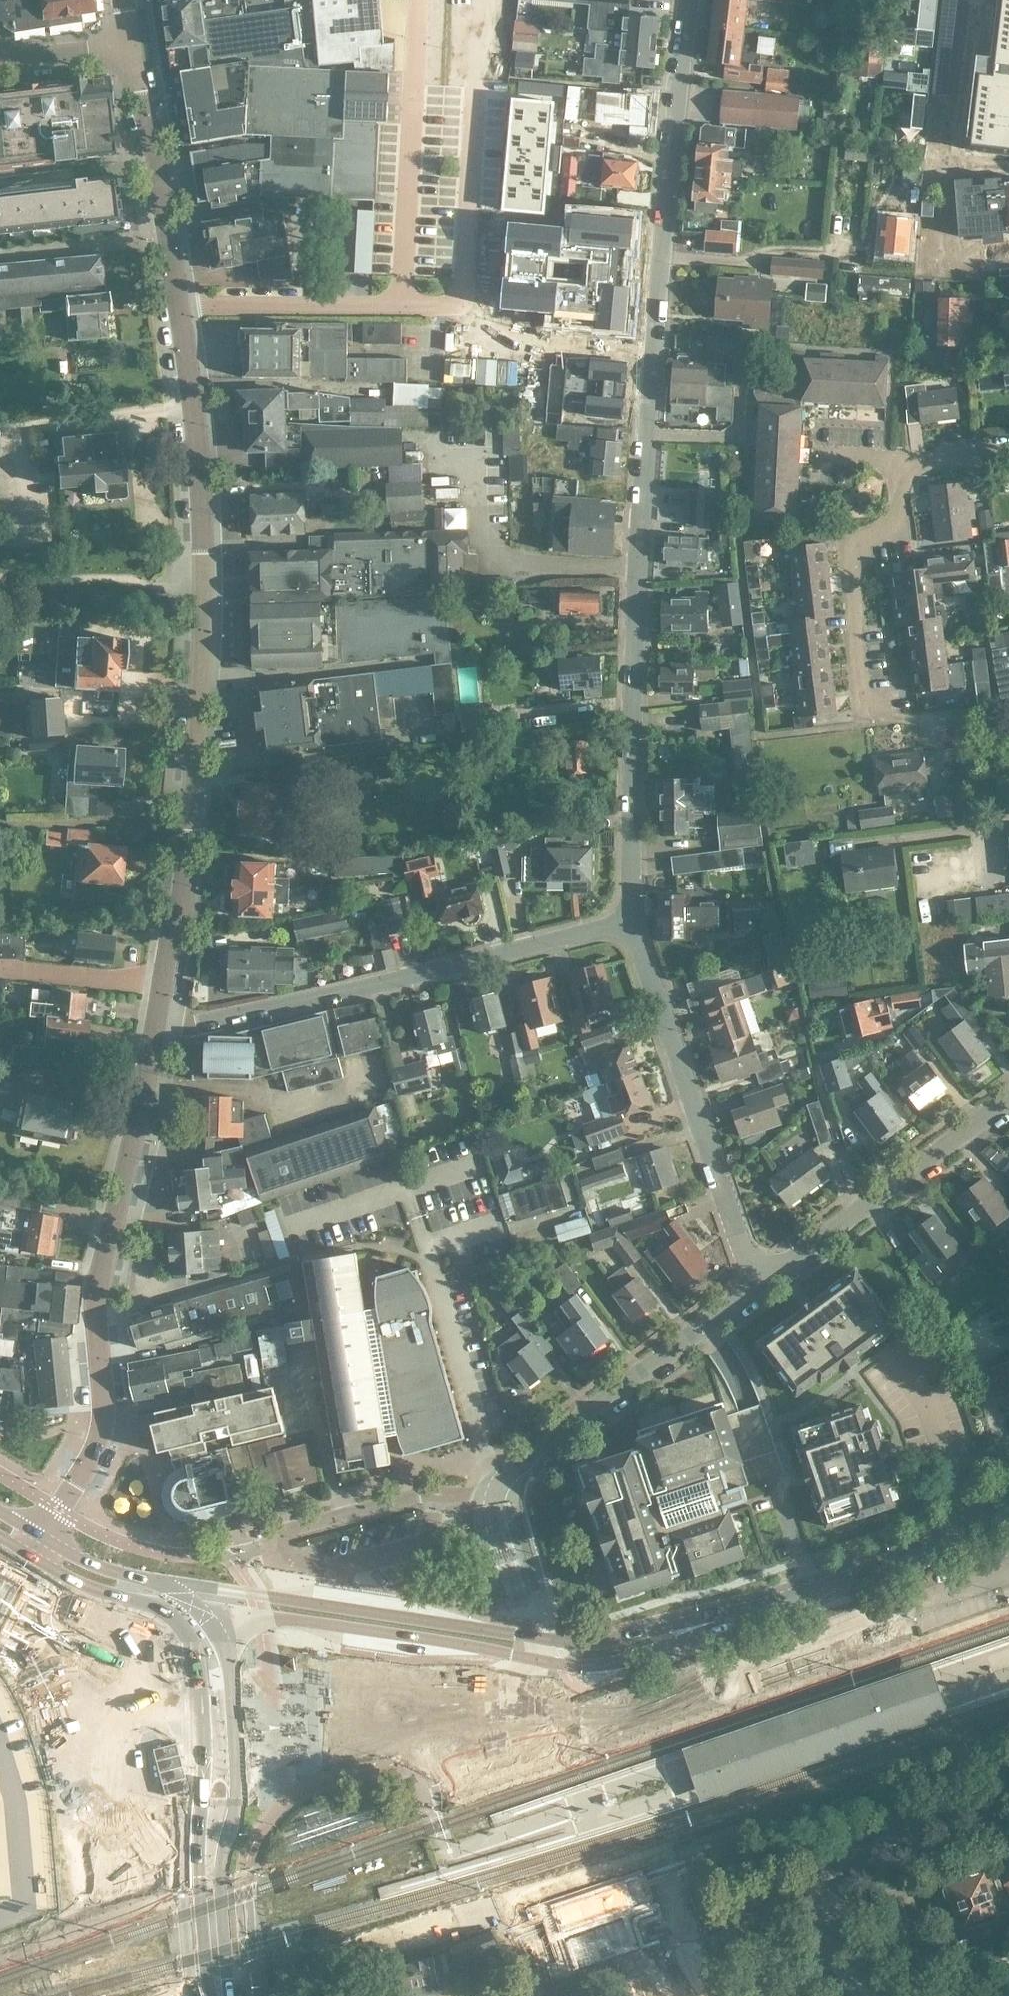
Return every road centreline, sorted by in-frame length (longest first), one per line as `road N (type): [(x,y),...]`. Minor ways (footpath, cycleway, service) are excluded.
road 1 (residential): [(162,984),(197,740),(199,471),(180,309),(130,48)]
road 2 (residential): [(629,925),(630,569),(656,315),(704,0)]
road 3 (secondary): [(31,1557),(124,1599),(575,1664),(648,1651),(698,1625)]
road 4 (secondary): [(698,1625),(550,1640),(129,1575),(43,1538)]
road 5 (residential): [(43,1538),(99,1438),(102,1277),(155,1021)]
road 6 (residential): [(155,1021),(197,1024),(629,925)]
road 7 (secondary): [(0,1624),(49,1669),(82,1727),(164,1995)]
road 8 (residential): [(765,1285),(629,925)]
road 9 (secondary): [(698,1625),(858,1575),(1008,1492)]
road 10 (residential): [(506,1480),(765,1285)]
road 11 (residential): [(765,1285),(1008,1101)]
road 12 (residential): [(862,723),(845,585),(853,559),(889,554),(897,536),(899,465)]
road 13 (residential): [(506,1480),(269,1546)]
road 14 (unclassified): [(1008,1777),(852,1854),(829,1891)]
road 15 (residential): [(162,984),(0,970)]

